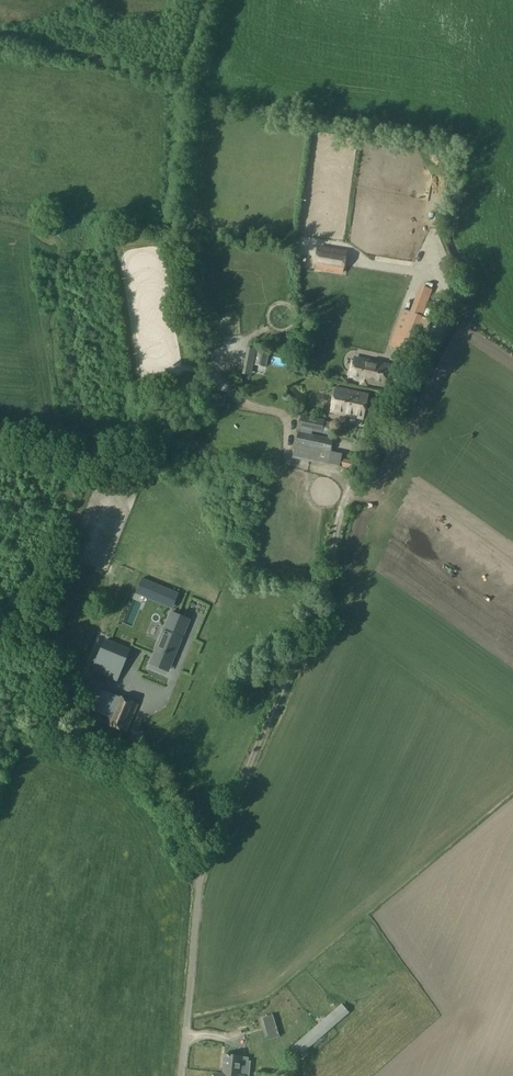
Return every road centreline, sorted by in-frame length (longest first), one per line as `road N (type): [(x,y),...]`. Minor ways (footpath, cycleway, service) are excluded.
road 1 (residential): [(200,877),(136,750),(100,728),(49,655),(0,633)]
road 2 (unclassified): [(182,1075),(200,877)]

